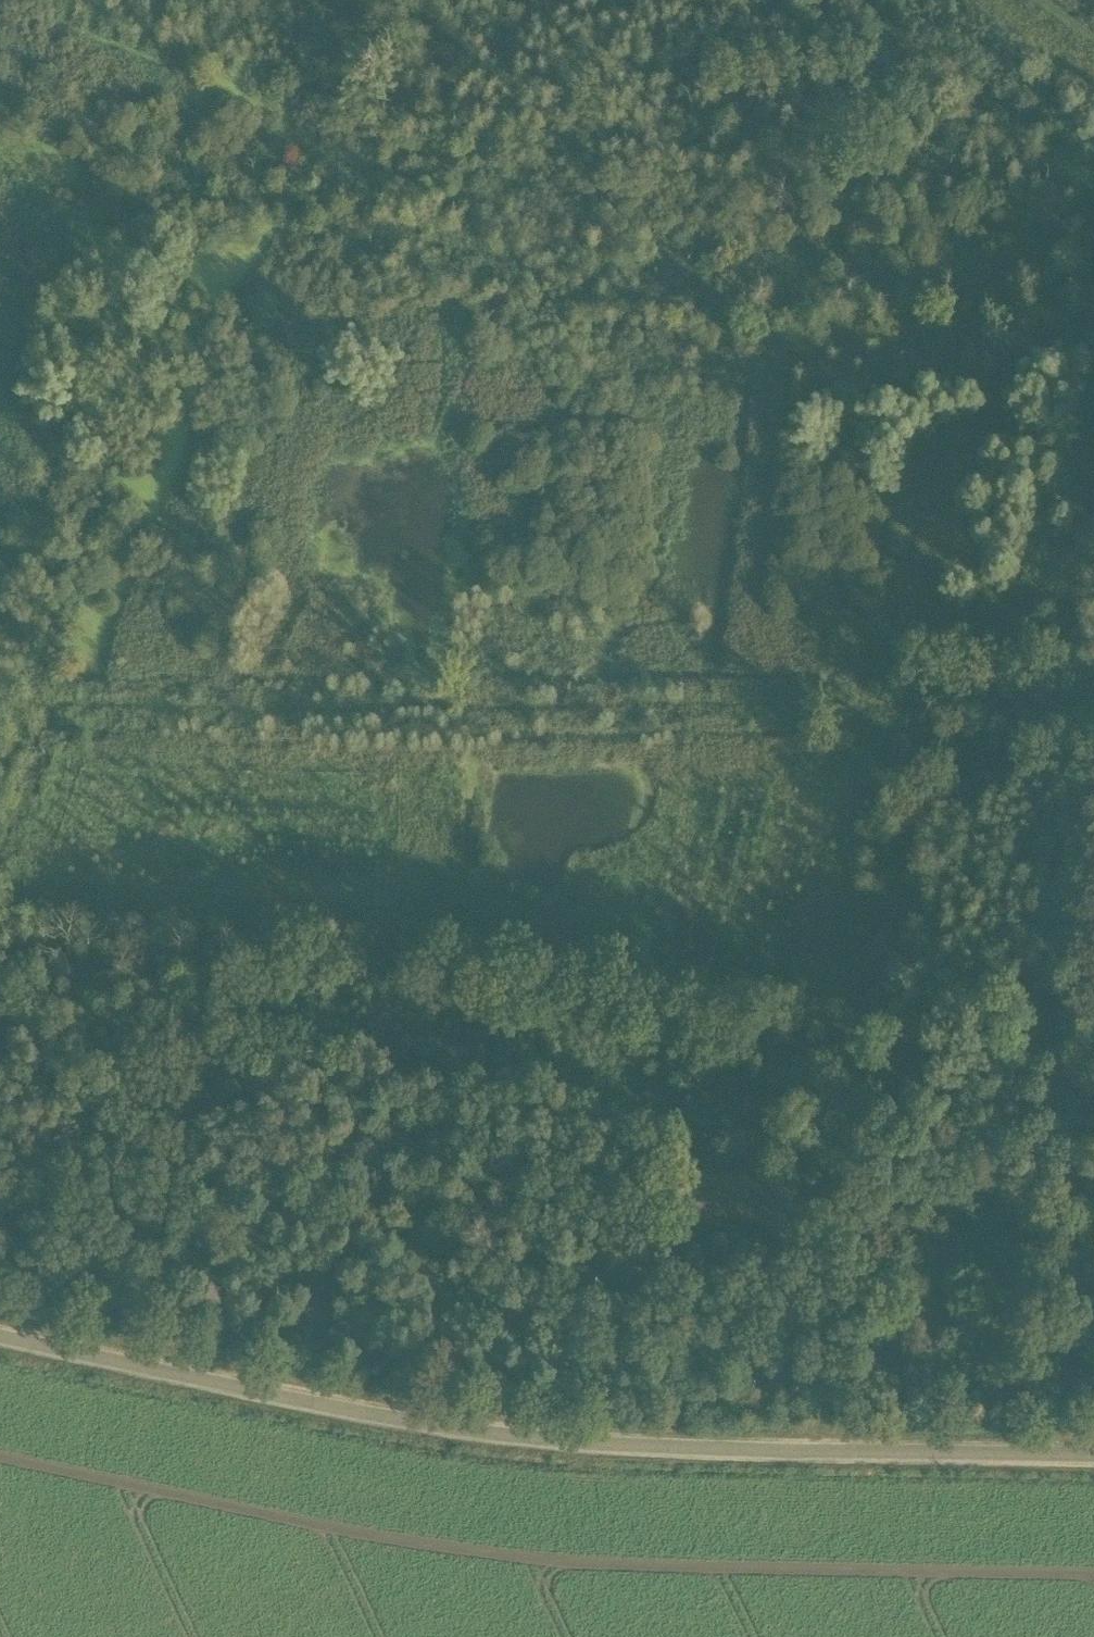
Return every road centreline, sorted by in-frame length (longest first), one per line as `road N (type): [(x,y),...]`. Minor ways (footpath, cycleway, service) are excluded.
road 1 (unclassified): [(1093,1440),(547,1437),(432,1423),(0,1336)]

